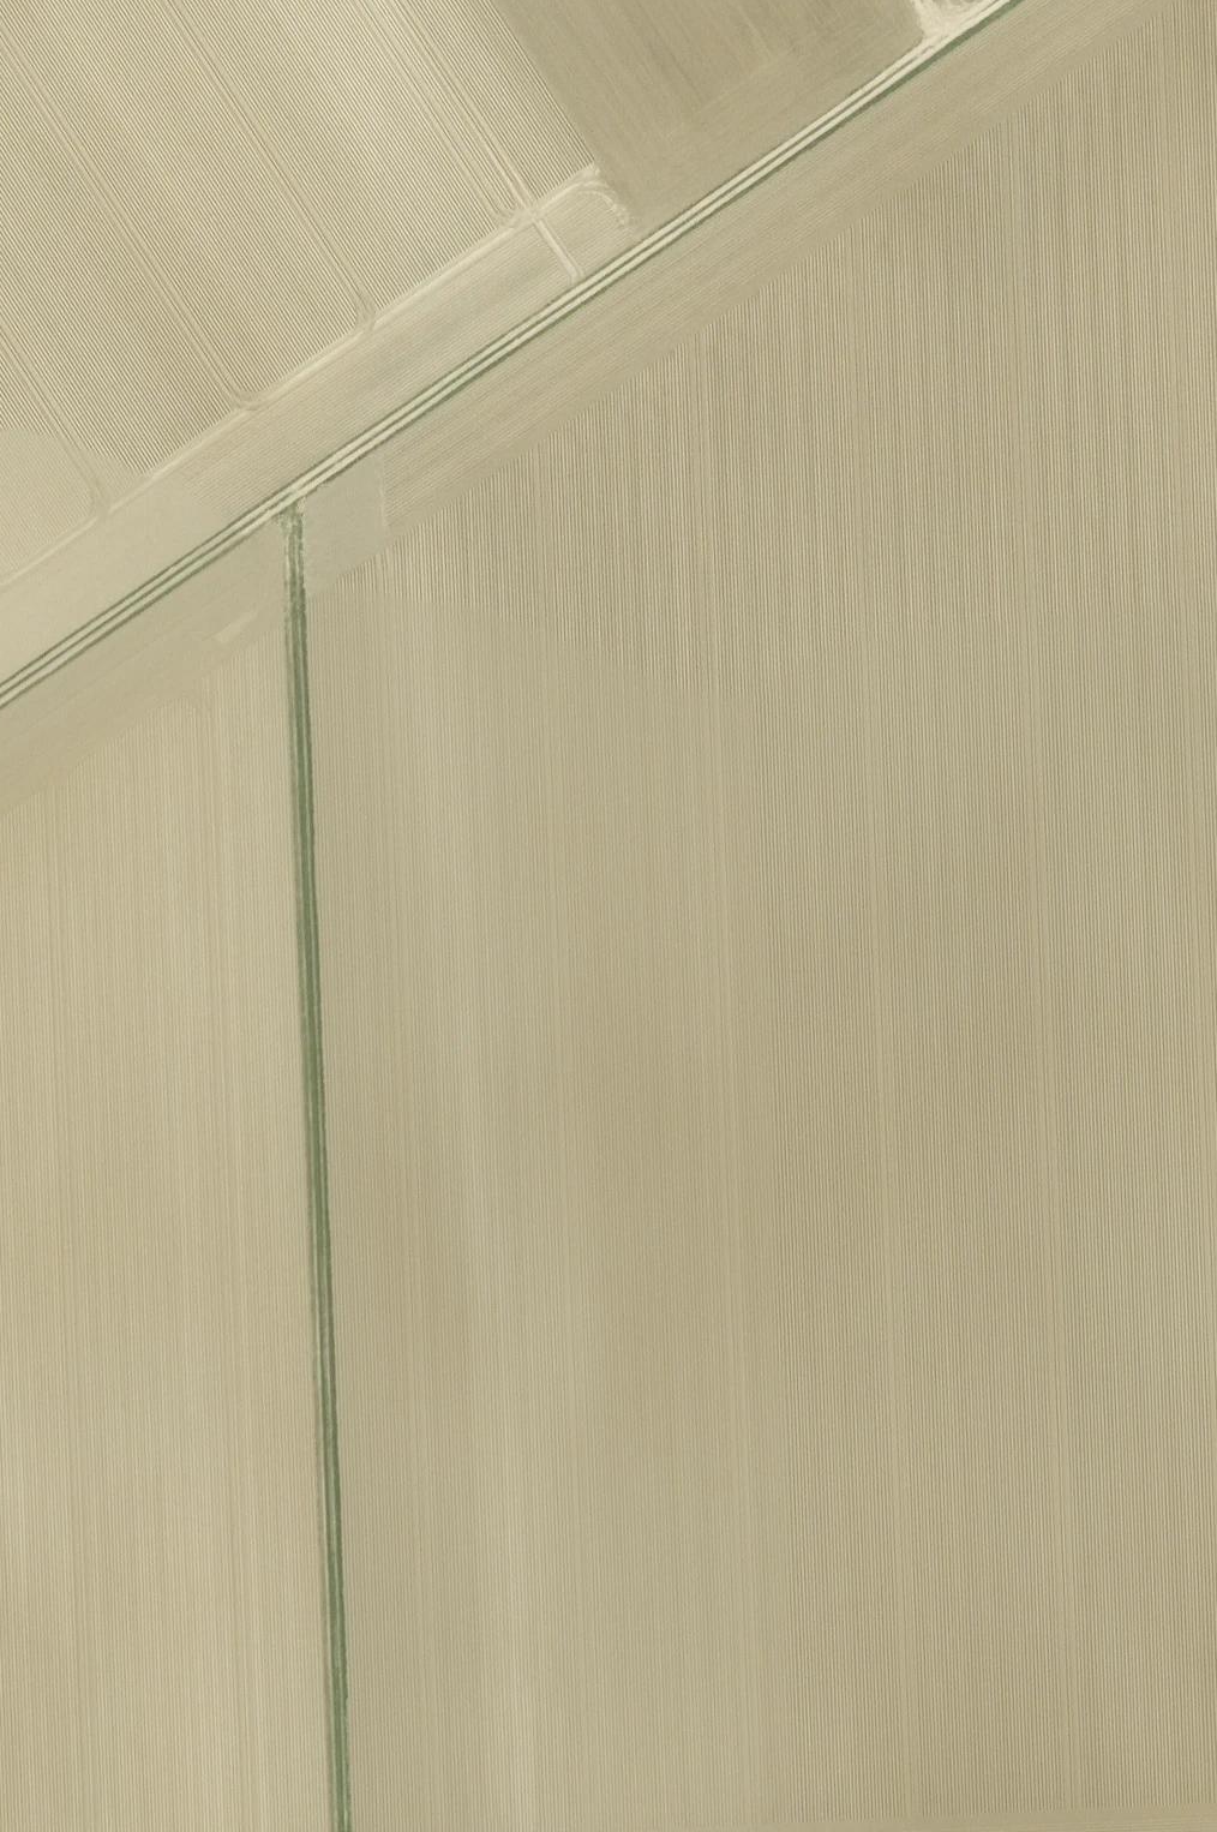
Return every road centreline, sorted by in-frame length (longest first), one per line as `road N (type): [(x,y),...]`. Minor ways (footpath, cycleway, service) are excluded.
road 1 (track): [(289,498),(344,1831)]
road 2 (track): [(0,699),(1001,0)]

